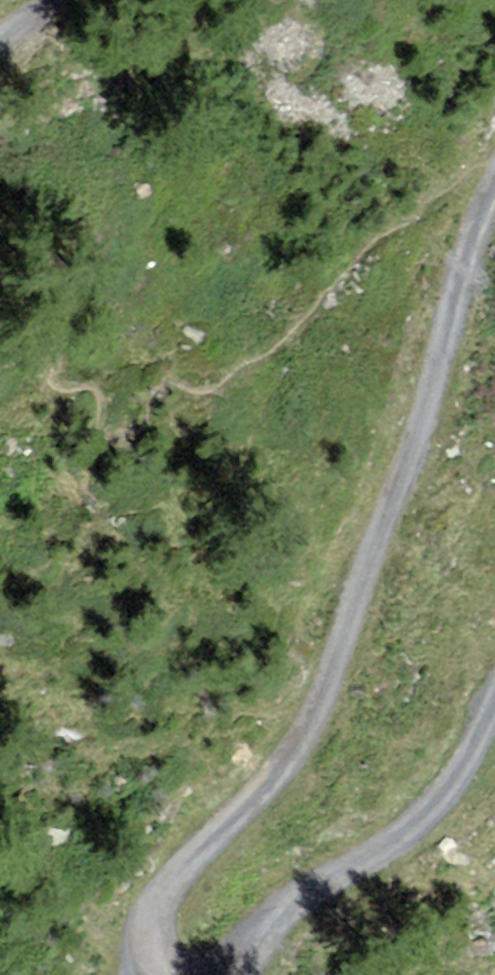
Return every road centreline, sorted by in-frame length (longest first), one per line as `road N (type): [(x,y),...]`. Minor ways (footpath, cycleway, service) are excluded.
road 1 (track): [(180,974),(166,931),(217,837),(318,740),(494,237)]
road 2 (track): [(494,729),(449,815),(336,882),(257,973),(246,974)]

